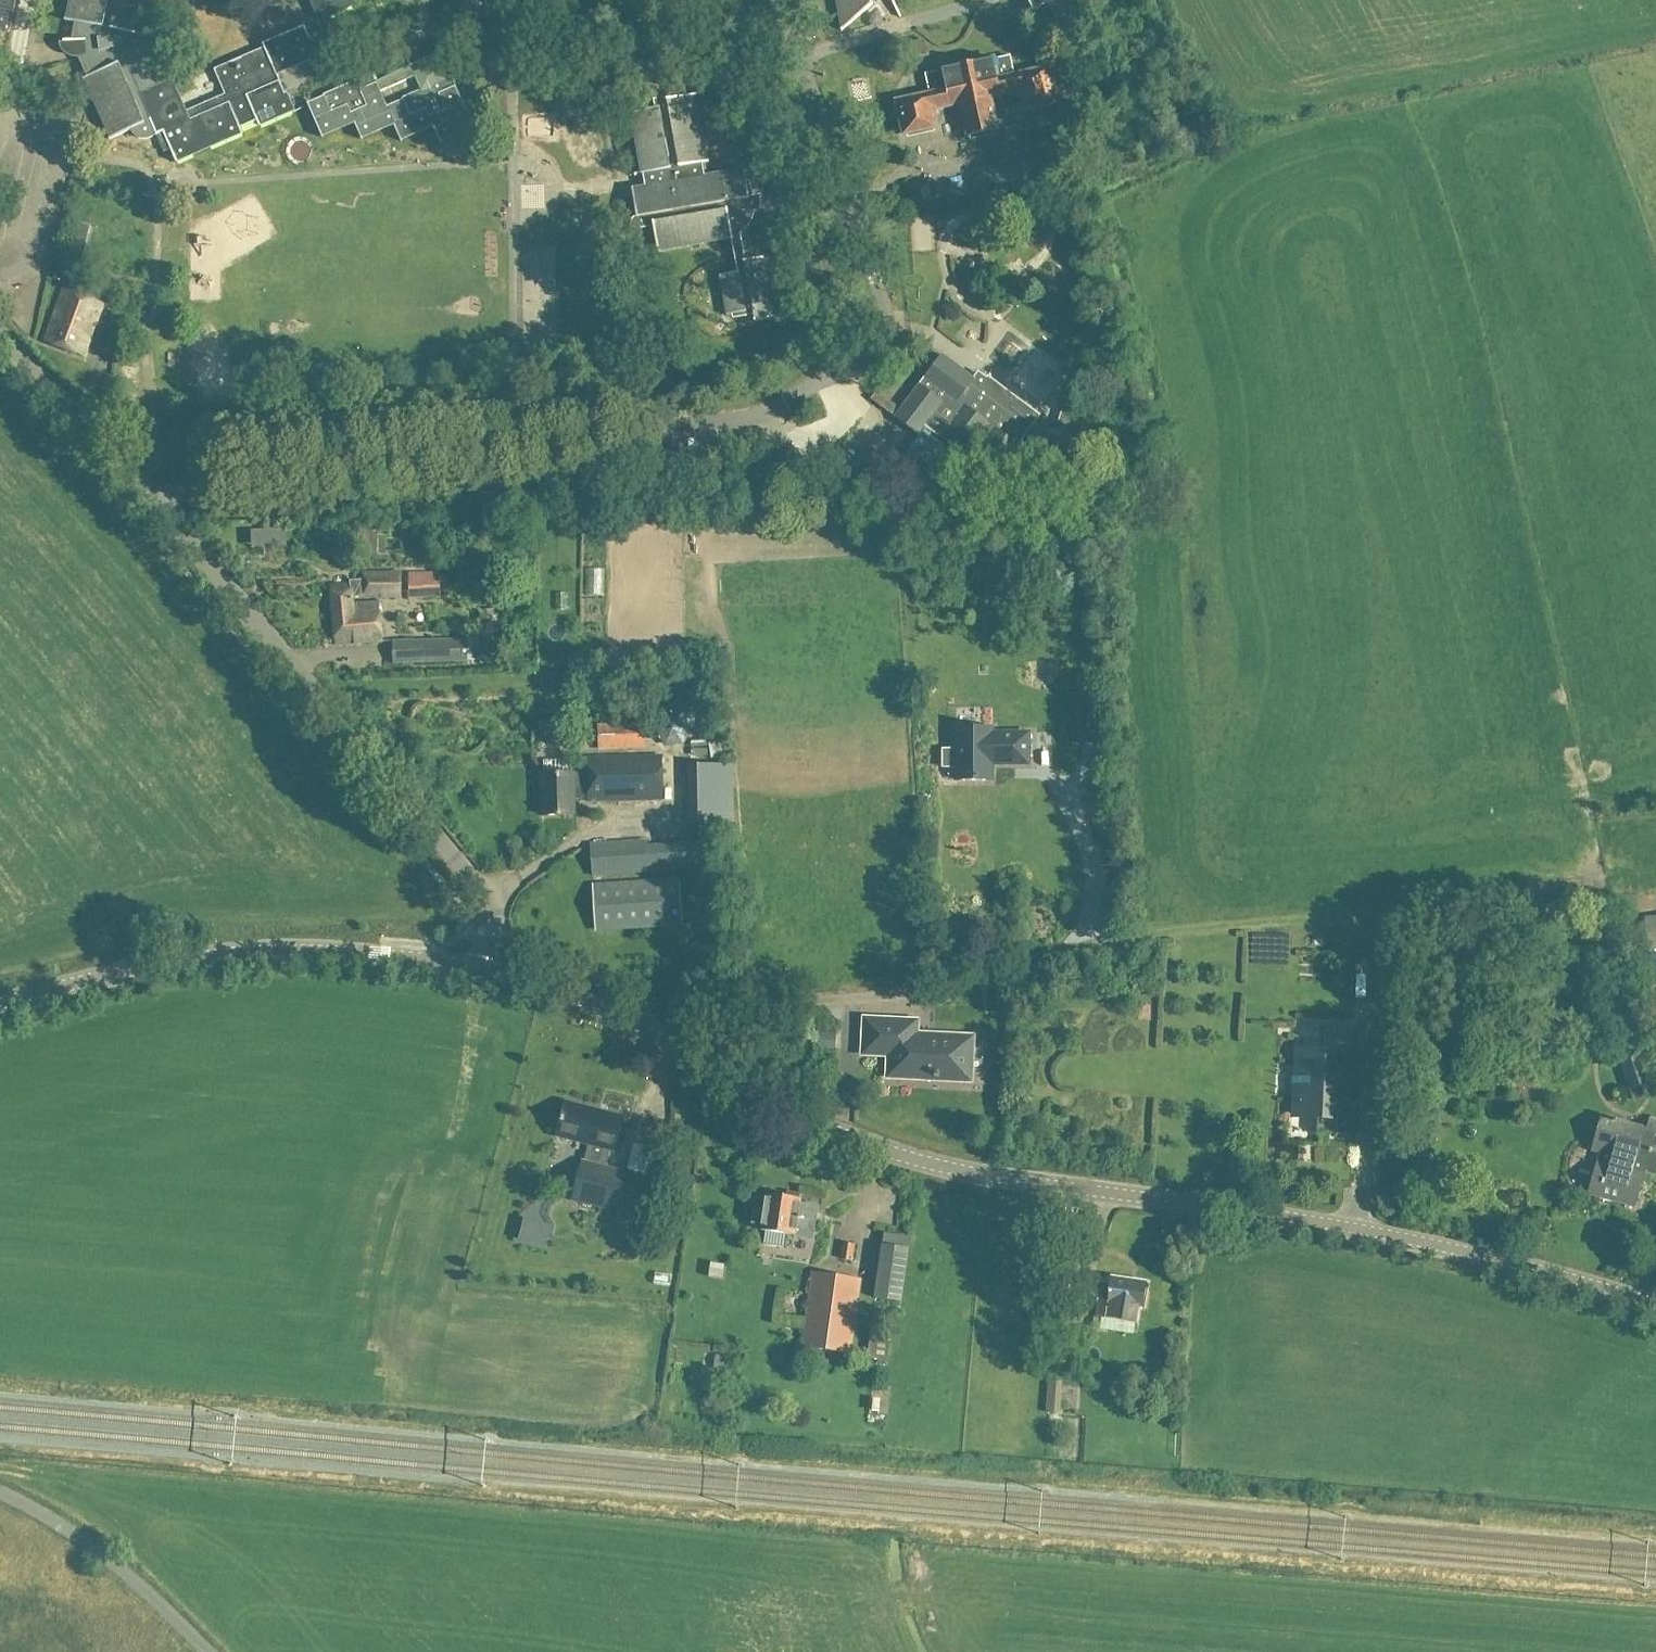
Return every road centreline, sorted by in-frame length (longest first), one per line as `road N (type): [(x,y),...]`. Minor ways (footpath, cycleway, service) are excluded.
road 1 (tertiary): [(1655,1302),(1249,1209),(934,1162),(621,1016),(494,971)]
road 2 (unclassified): [(160,503),(216,473),(706,424),(761,414),(848,381),(885,343),(885,304),(823,110),(767,0)]
road 3 (unclassified): [(494,971),(495,915),(486,893),(160,503)]
road 4 (track): [(662,1038),(673,1027),(759,1011),(952,986),(1129,939)]
road 5 (tertiary): [(0,1008),(191,959),(274,951),(389,956)]
road 6 (unclassified): [(209,1651),(96,1549),(0,1491)]
road 7 (unclassified): [(160,503),(0,330)]

